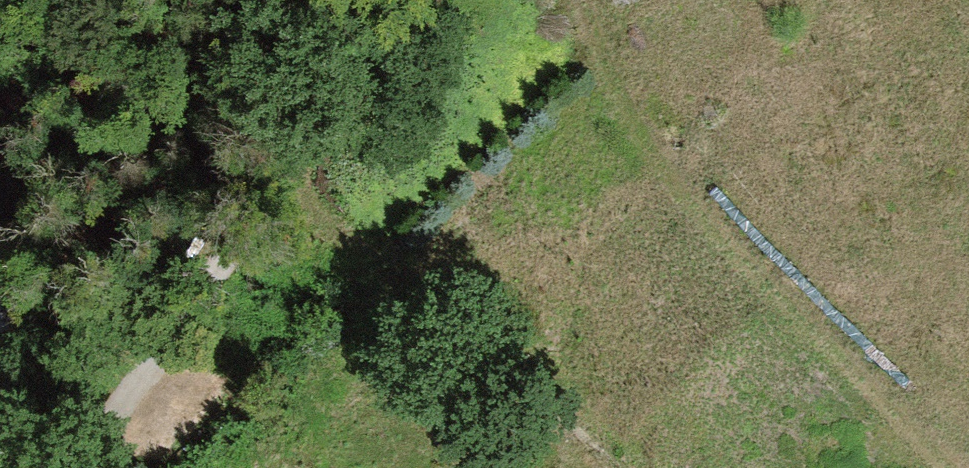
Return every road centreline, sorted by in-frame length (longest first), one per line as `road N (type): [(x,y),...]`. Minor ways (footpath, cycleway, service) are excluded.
road 1 (track): [(567,0),(615,103),(935,467)]
road 2 (track): [(428,0),(126,437),(97,467)]
road 3 (track): [(579,467),(293,196)]

